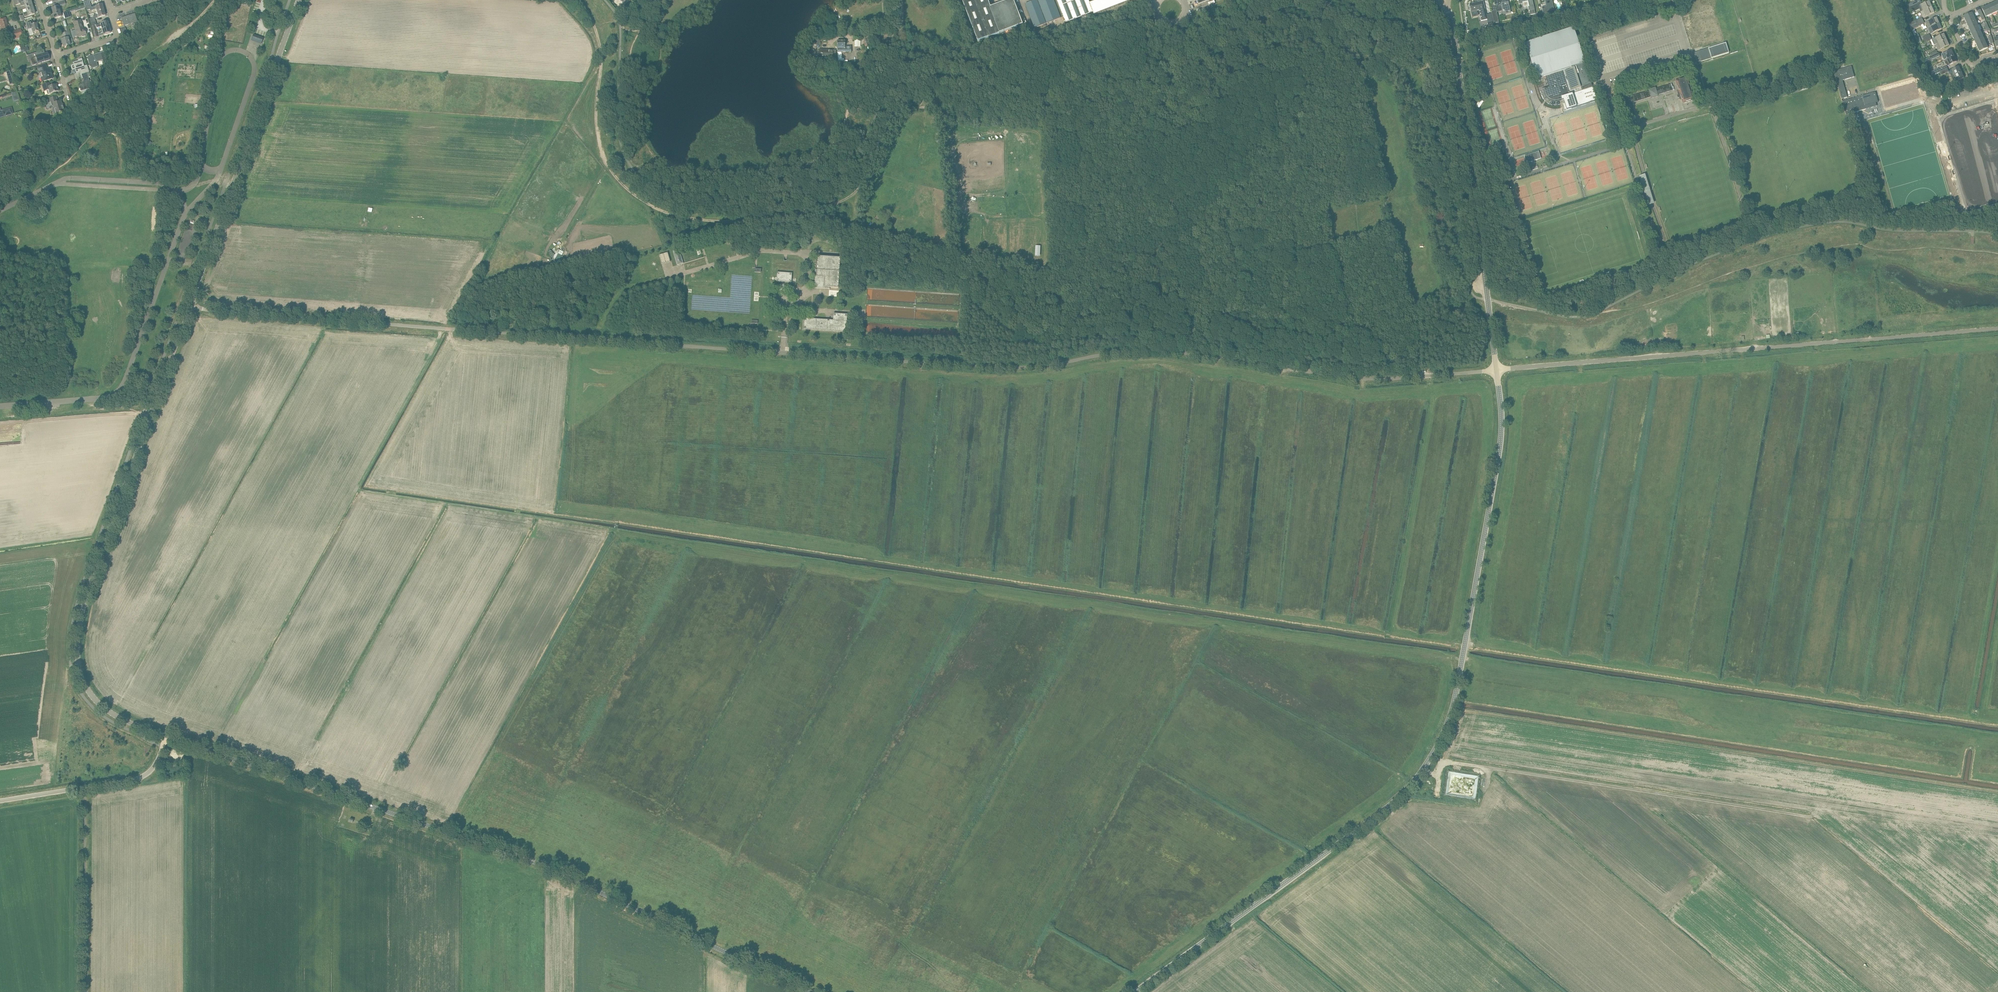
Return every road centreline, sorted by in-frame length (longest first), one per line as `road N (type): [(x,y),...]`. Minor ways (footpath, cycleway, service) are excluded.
road 1 (unclassified): [(1497,370),(1368,381),(1139,352),(989,369),(190,304)]
road 2 (tertiary): [(1136,991),(1382,810),(1430,758),(1454,701),(1493,491),(1502,418),(1497,370)]
road 3 (secondary): [(809,991),(530,860),(166,736)]
road 4 (track): [(588,18),(601,54),(610,163),(640,196),(689,214),(783,214),(844,194),(864,178),(897,117),(929,107)]
road 5 (unclassified): [(1997,329),(1497,370)]
road 6 (secondary): [(166,736),(94,697),(79,669),(78,633),(190,304)]
road 7 (tertiary): [(1497,370),(1444,3)]
road 8 (secondary): [(190,304),(299,0)]
road 9 (unclassified): [(0,801),(142,777),(166,736)]

